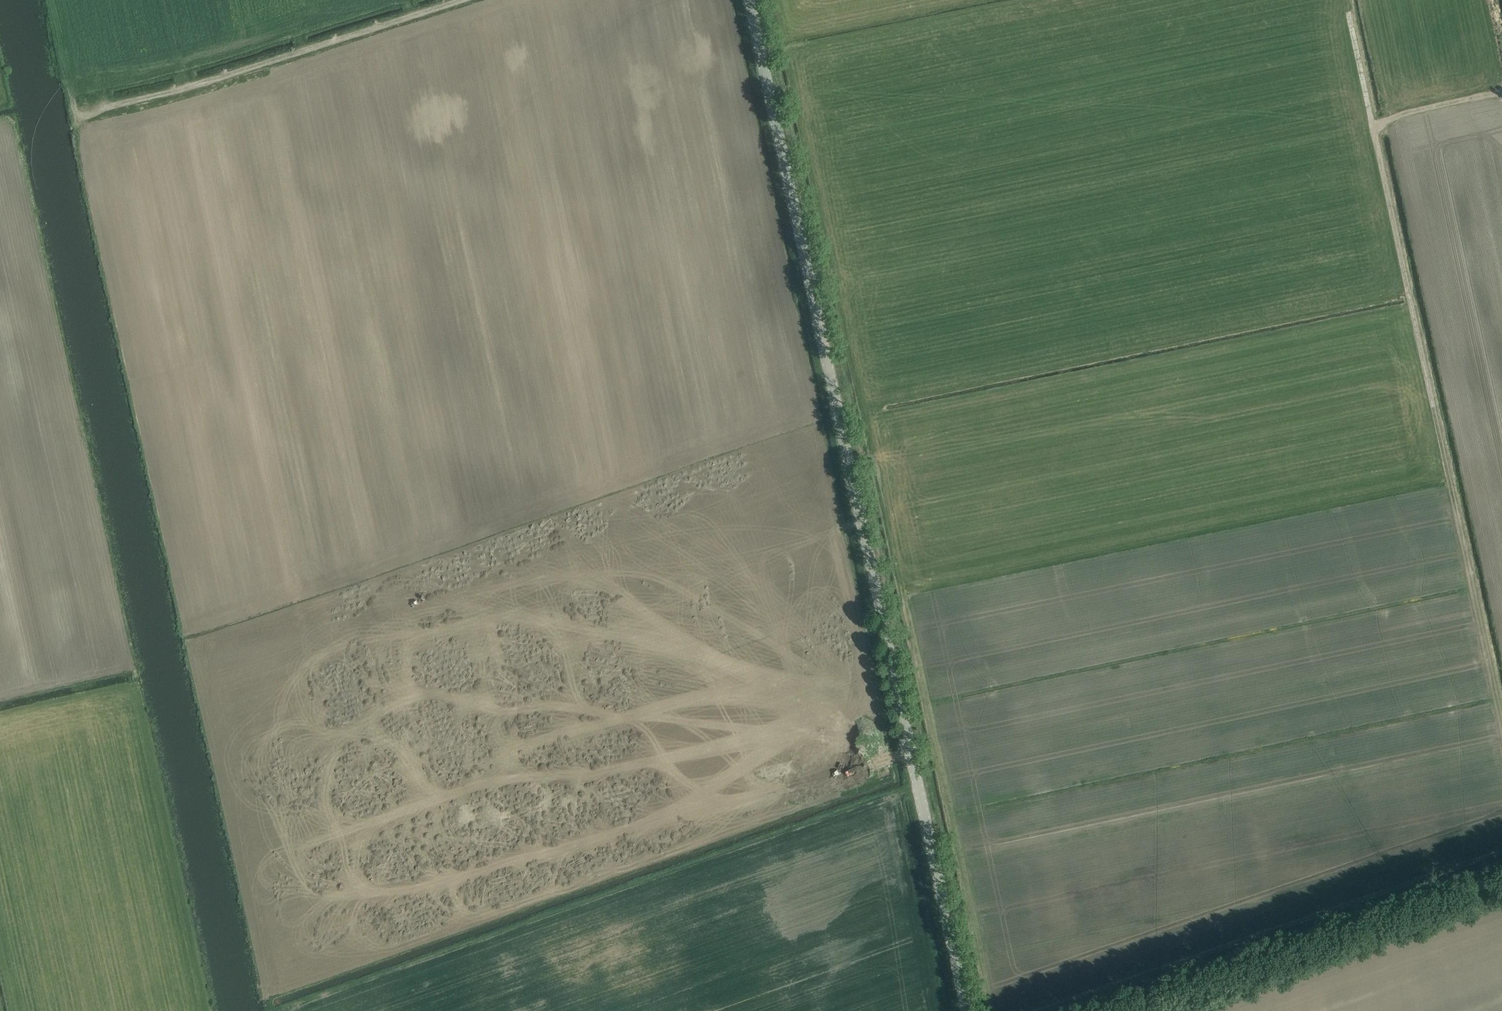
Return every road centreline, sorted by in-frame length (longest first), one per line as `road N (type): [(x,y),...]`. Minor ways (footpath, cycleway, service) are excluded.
road 1 (unclassified): [(966,1010),(750,0)]
road 2 (unclassified): [(1117,1010),(1501,877)]
road 3 (track): [(119,103),(457,0)]

